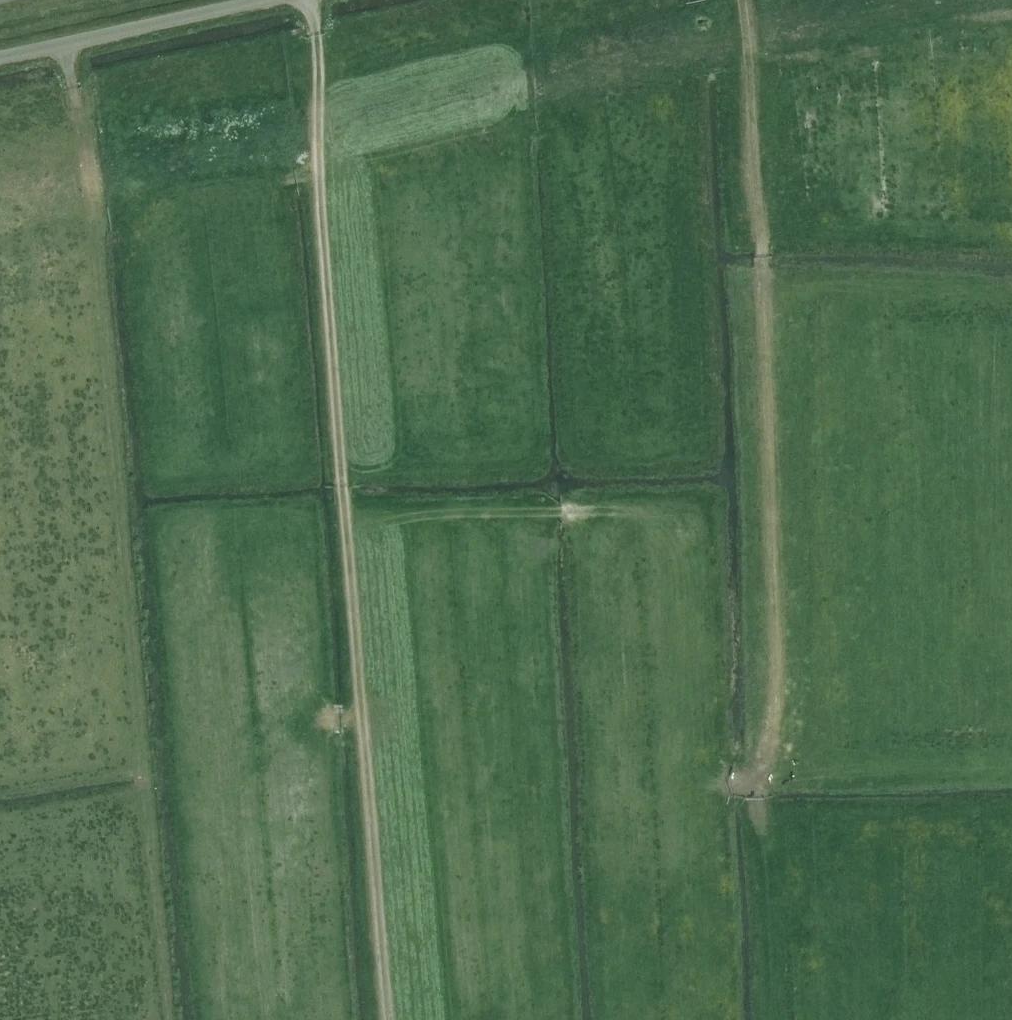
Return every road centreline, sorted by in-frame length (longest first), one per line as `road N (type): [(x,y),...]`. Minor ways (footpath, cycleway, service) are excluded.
road 1 (unclassified): [(0,57),(259,0)]

